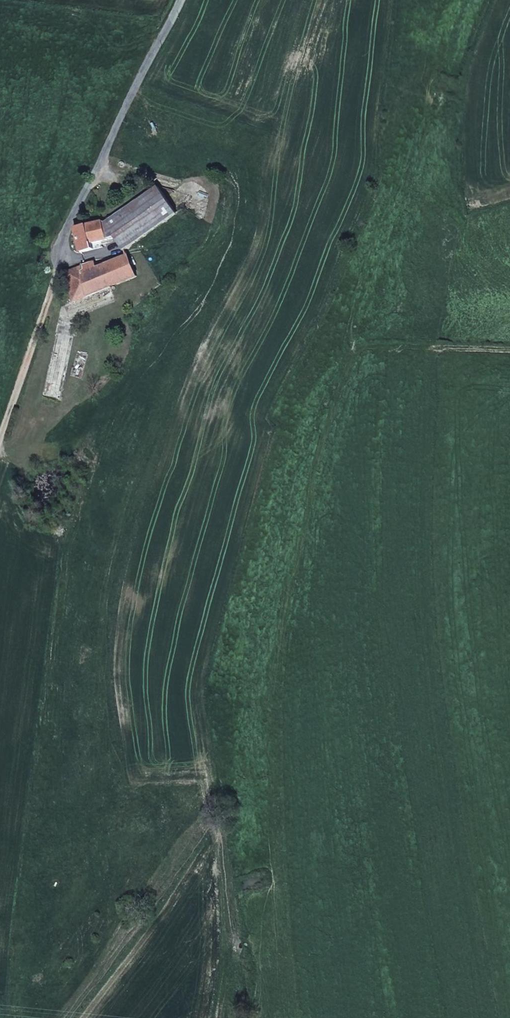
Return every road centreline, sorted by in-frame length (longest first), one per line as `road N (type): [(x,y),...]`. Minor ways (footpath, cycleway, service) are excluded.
road 1 (unclassified): [(183,0),(63,245)]
road 2 (track): [(63,245),(0,439)]

